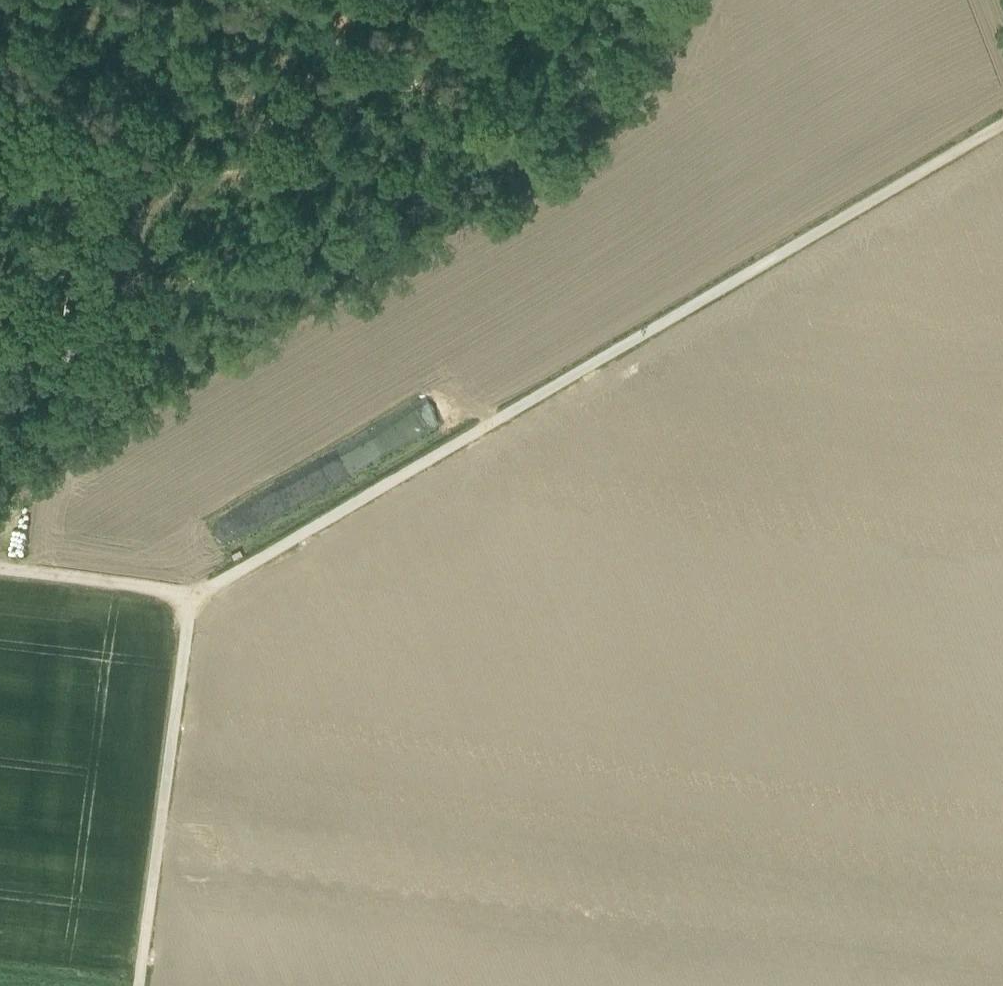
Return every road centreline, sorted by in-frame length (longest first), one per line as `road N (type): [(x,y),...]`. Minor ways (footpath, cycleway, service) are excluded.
road 1 (track): [(139,985),(192,596),(1002,122)]
road 2 (unclassified): [(192,596),(0,568)]

